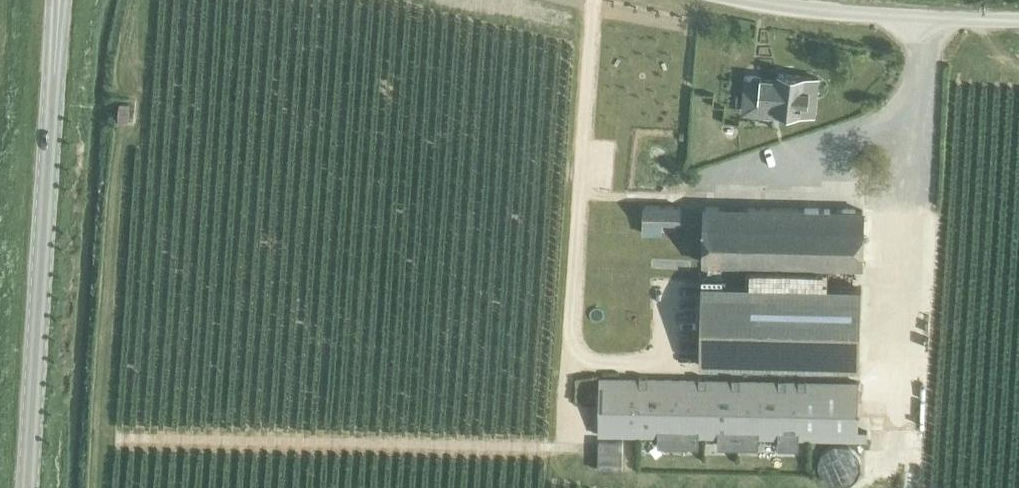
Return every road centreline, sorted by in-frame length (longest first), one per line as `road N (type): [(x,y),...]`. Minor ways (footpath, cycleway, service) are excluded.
road 1 (track): [(99,487),(125,142),(143,132),(143,85),(133,67),(143,0)]
road 2 (secondary): [(30,487),(61,0)]
road 3 (track): [(593,0),(564,452)]
road 4 (unclassified): [(743,0),(862,16),(1018,22)]
road 5 (track): [(580,196),(695,199),(697,186)]

